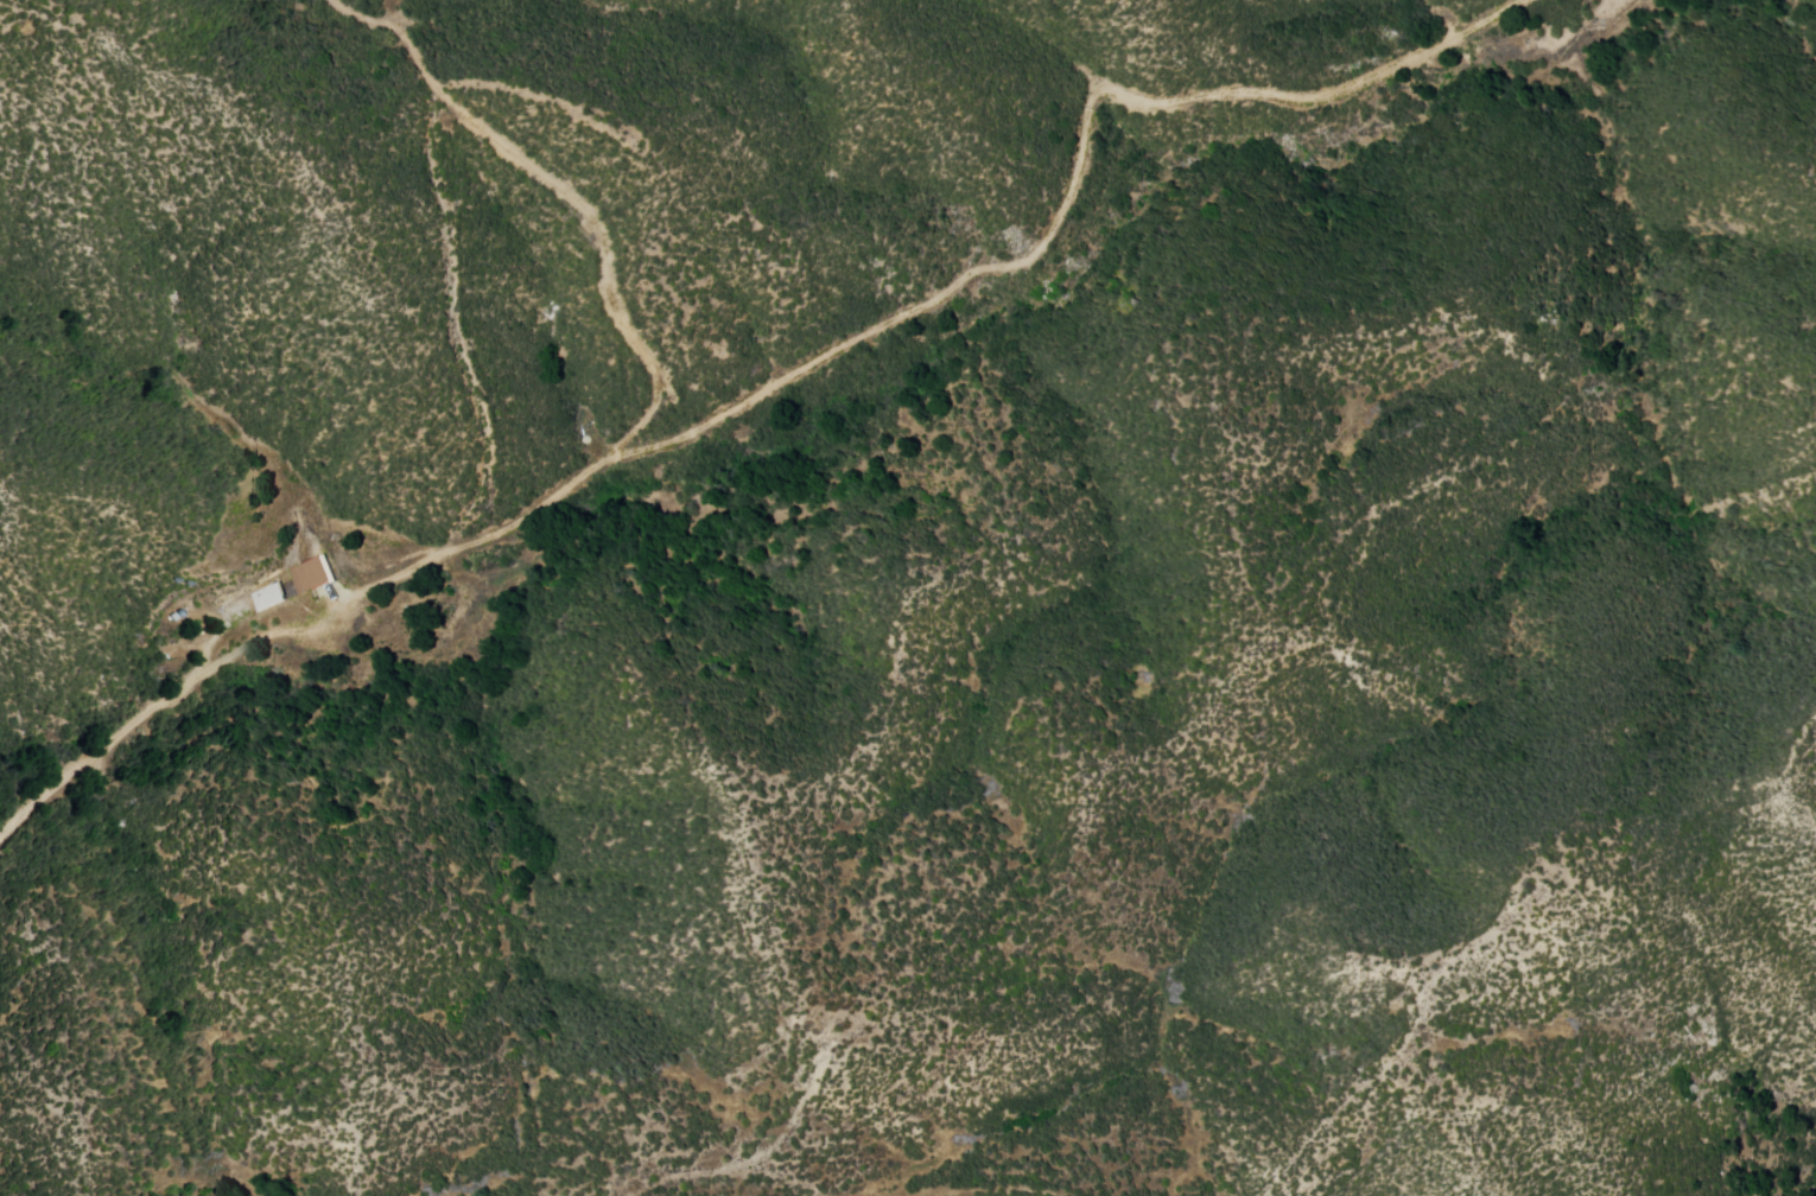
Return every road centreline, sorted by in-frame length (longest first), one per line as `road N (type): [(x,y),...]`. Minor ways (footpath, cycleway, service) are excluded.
road 1 (track): [(0,840),(207,672),(338,602),(513,528),(611,457),(690,438),(888,323),(938,303),(977,271),(1031,261),(1072,199),(1090,101),(1101,90),(1154,103),(1220,94),(1335,95),(1527,0)]

